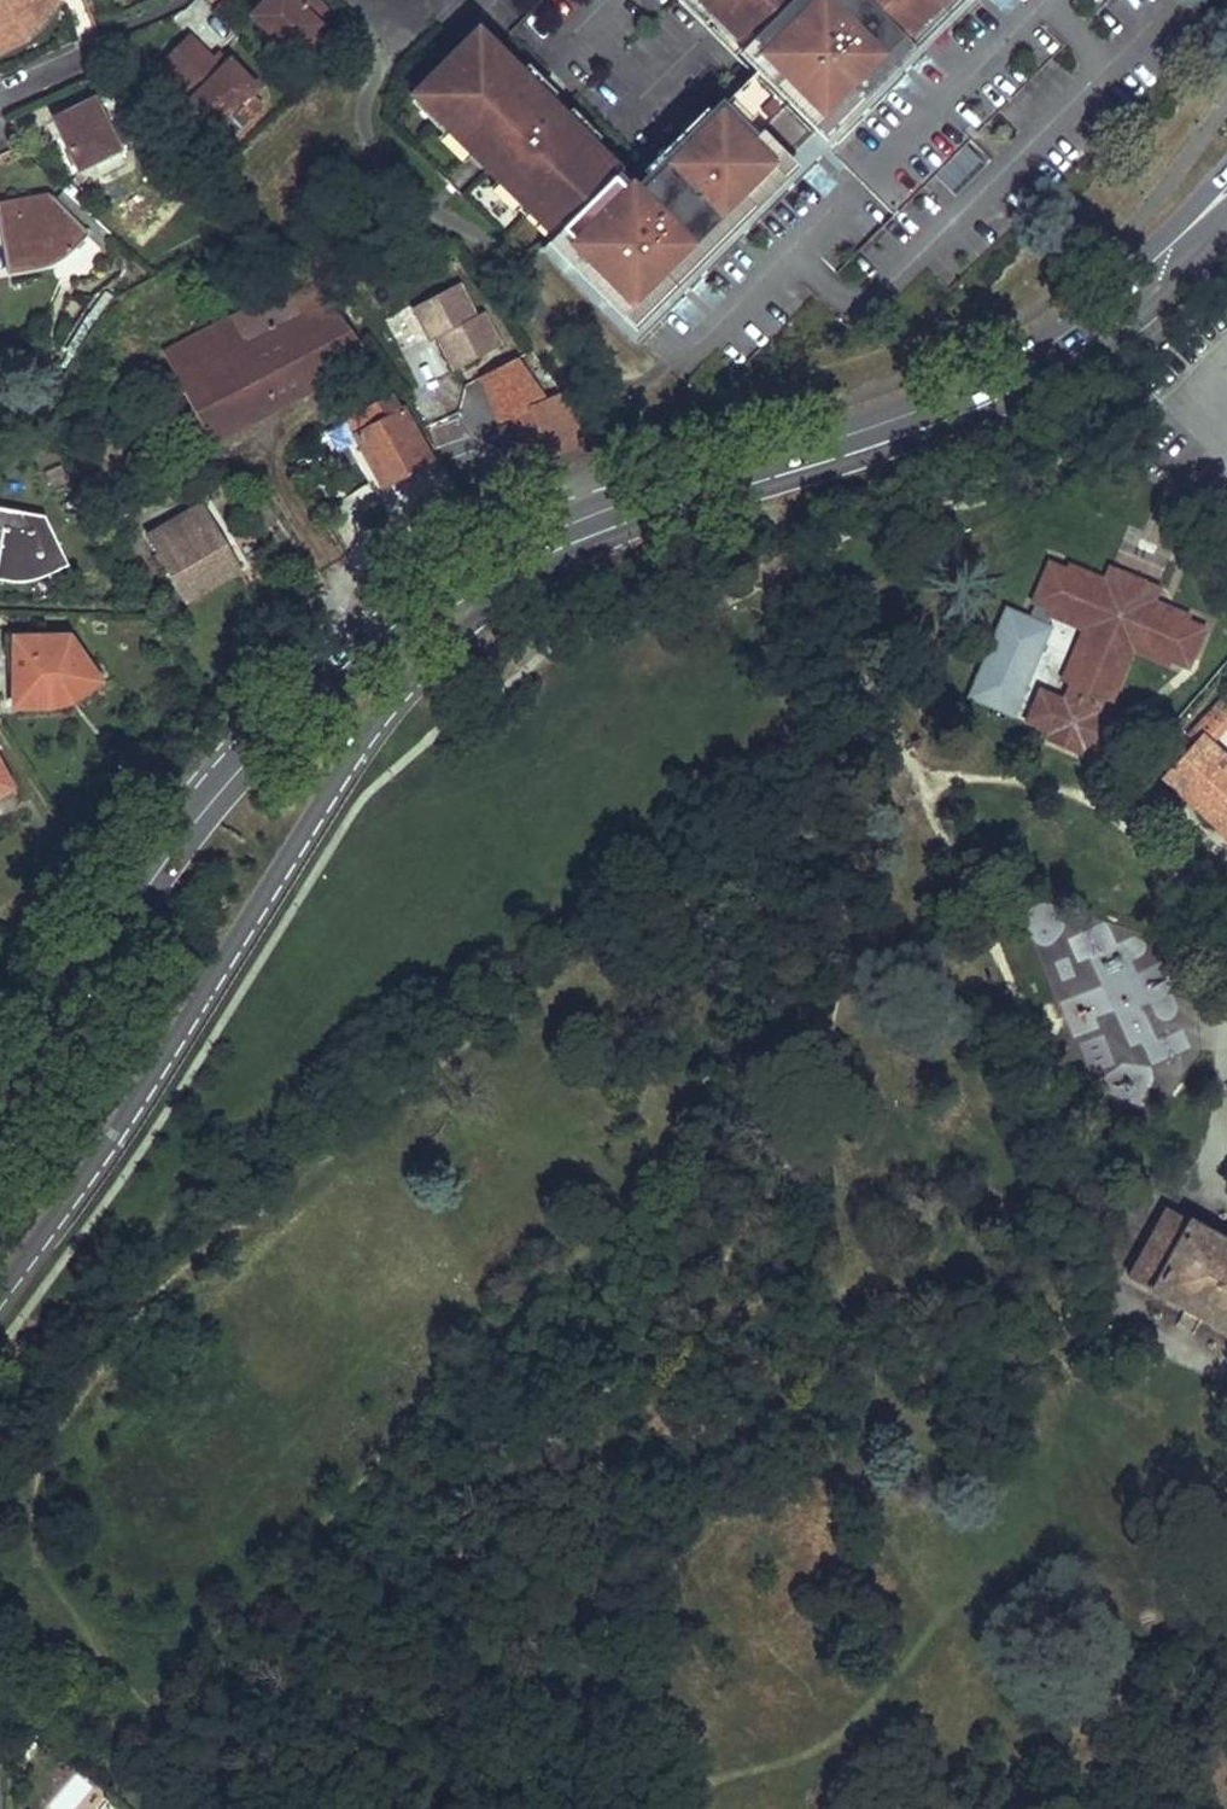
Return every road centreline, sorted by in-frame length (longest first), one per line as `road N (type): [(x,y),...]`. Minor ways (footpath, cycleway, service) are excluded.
road 1 (primary): [(0,1098),(81,965),(227,781),(298,698),(399,620),(508,550),(991,379),(1044,348),(1175,238)]

